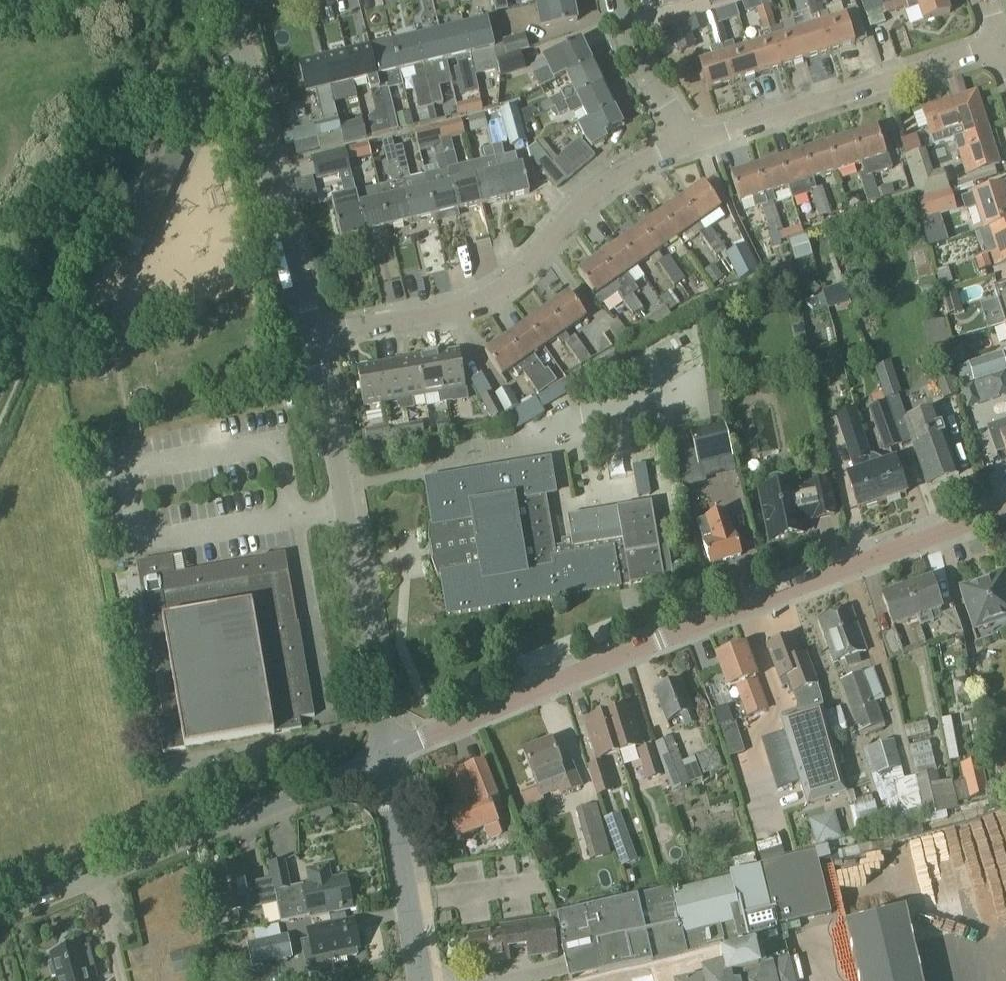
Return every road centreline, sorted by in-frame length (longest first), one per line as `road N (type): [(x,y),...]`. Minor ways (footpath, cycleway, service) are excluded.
road 1 (unclassified): [(387,754),(751,601),(1005,510)]
road 2 (residential): [(314,338),(452,313),(501,291),(593,195),(639,164),(687,145)]
road 3 (unclassified): [(387,754),(314,338)]
road 4 (unclassified): [(0,916),(387,754)]
road 5 (unclassified): [(314,338),(232,13)]
road 6 (residential): [(687,145),(998,49)]
road 7 (unclassified): [(421,980),(387,754)]
road 8 (residential): [(687,145),(634,52),(618,0)]

